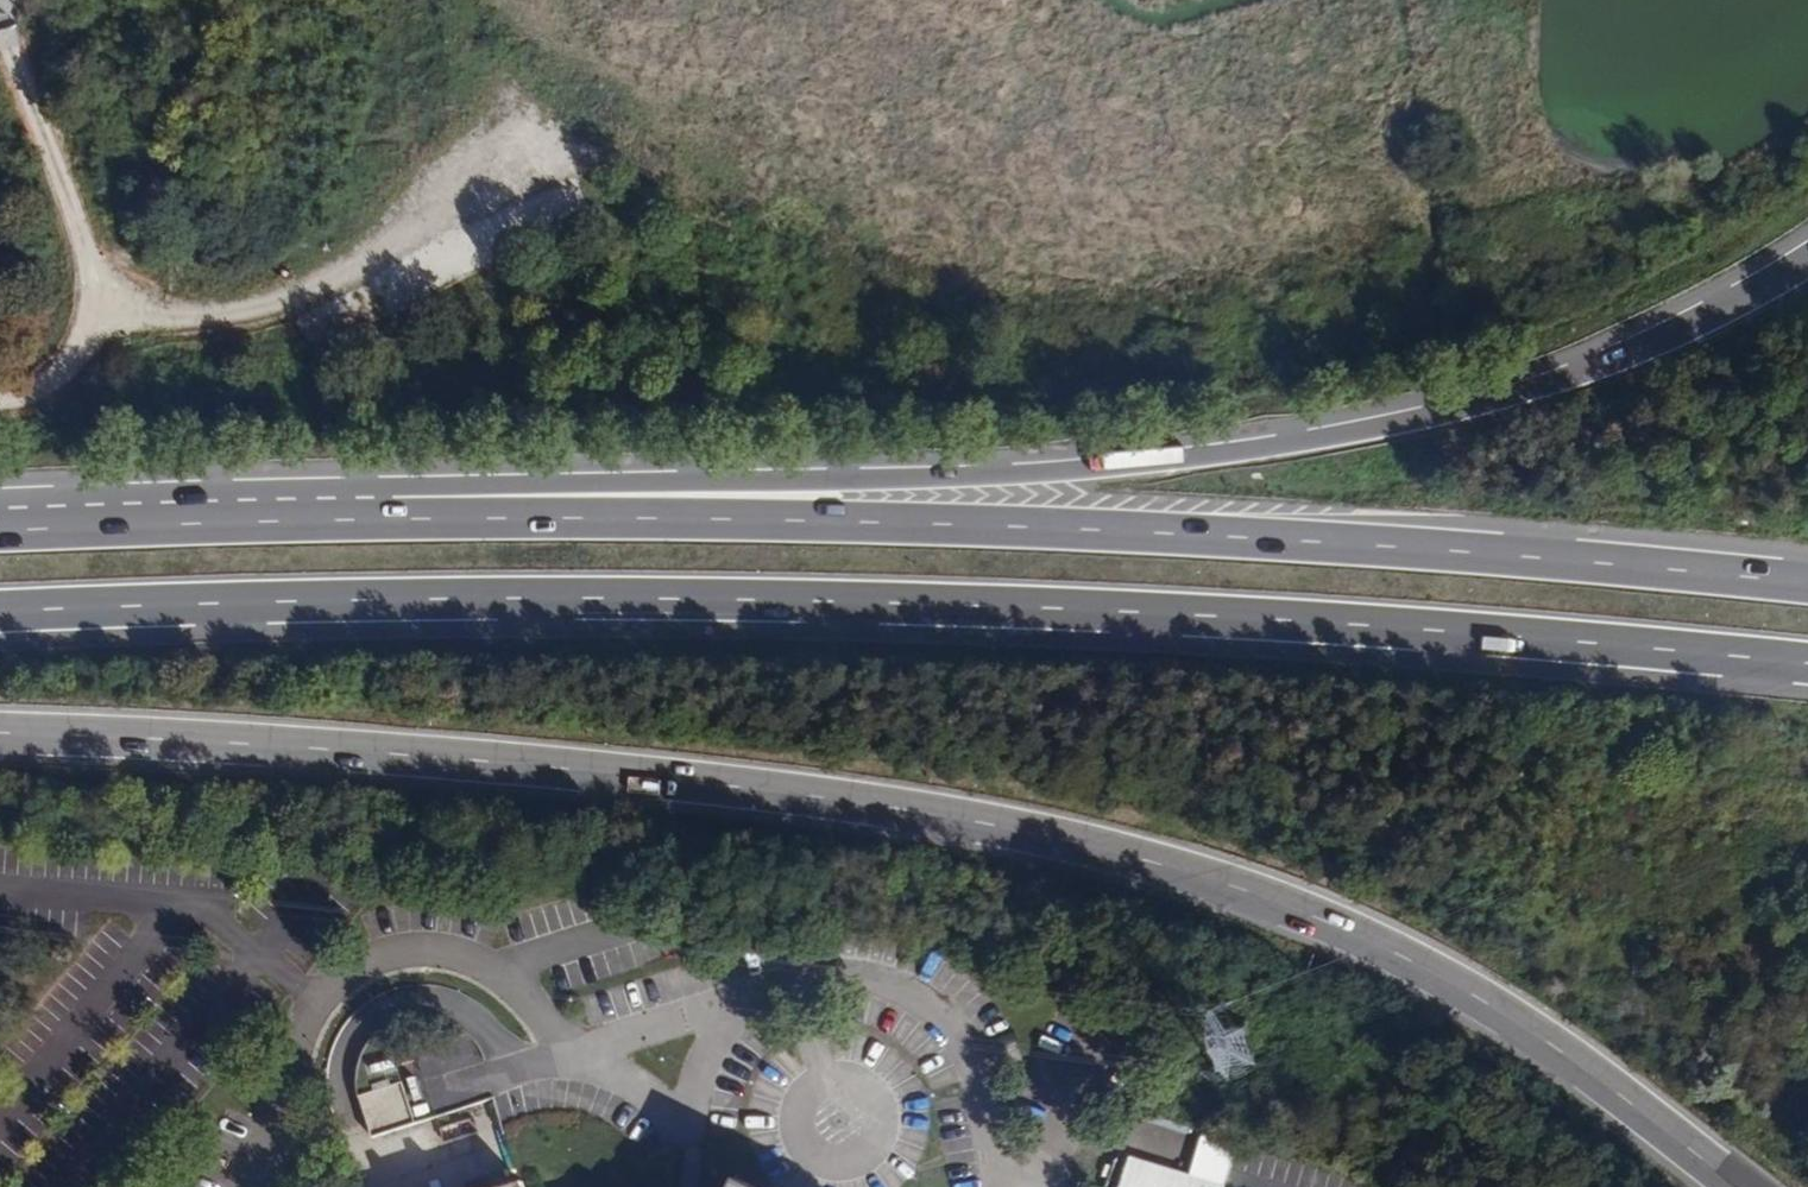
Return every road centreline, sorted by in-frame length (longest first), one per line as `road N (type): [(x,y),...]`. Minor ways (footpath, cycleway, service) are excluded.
road 1 (motorway): [(0,740),(289,751),(702,787),(1029,839),(1246,894),(1370,942),(1542,1034),(1742,1186)]
road 2 (trunk): [(0,615),(251,604),(900,604),(1807,667)]
road 3 (motorway): [(1807,253),(1769,283),(1616,355),(1423,418),(1208,455),(967,476),(613,485),(457,512)]
road 4 (trunk): [(1807,583),(1383,549),(904,524),(457,512)]
road 5 (trunk): [(457,512),(0,526)]

